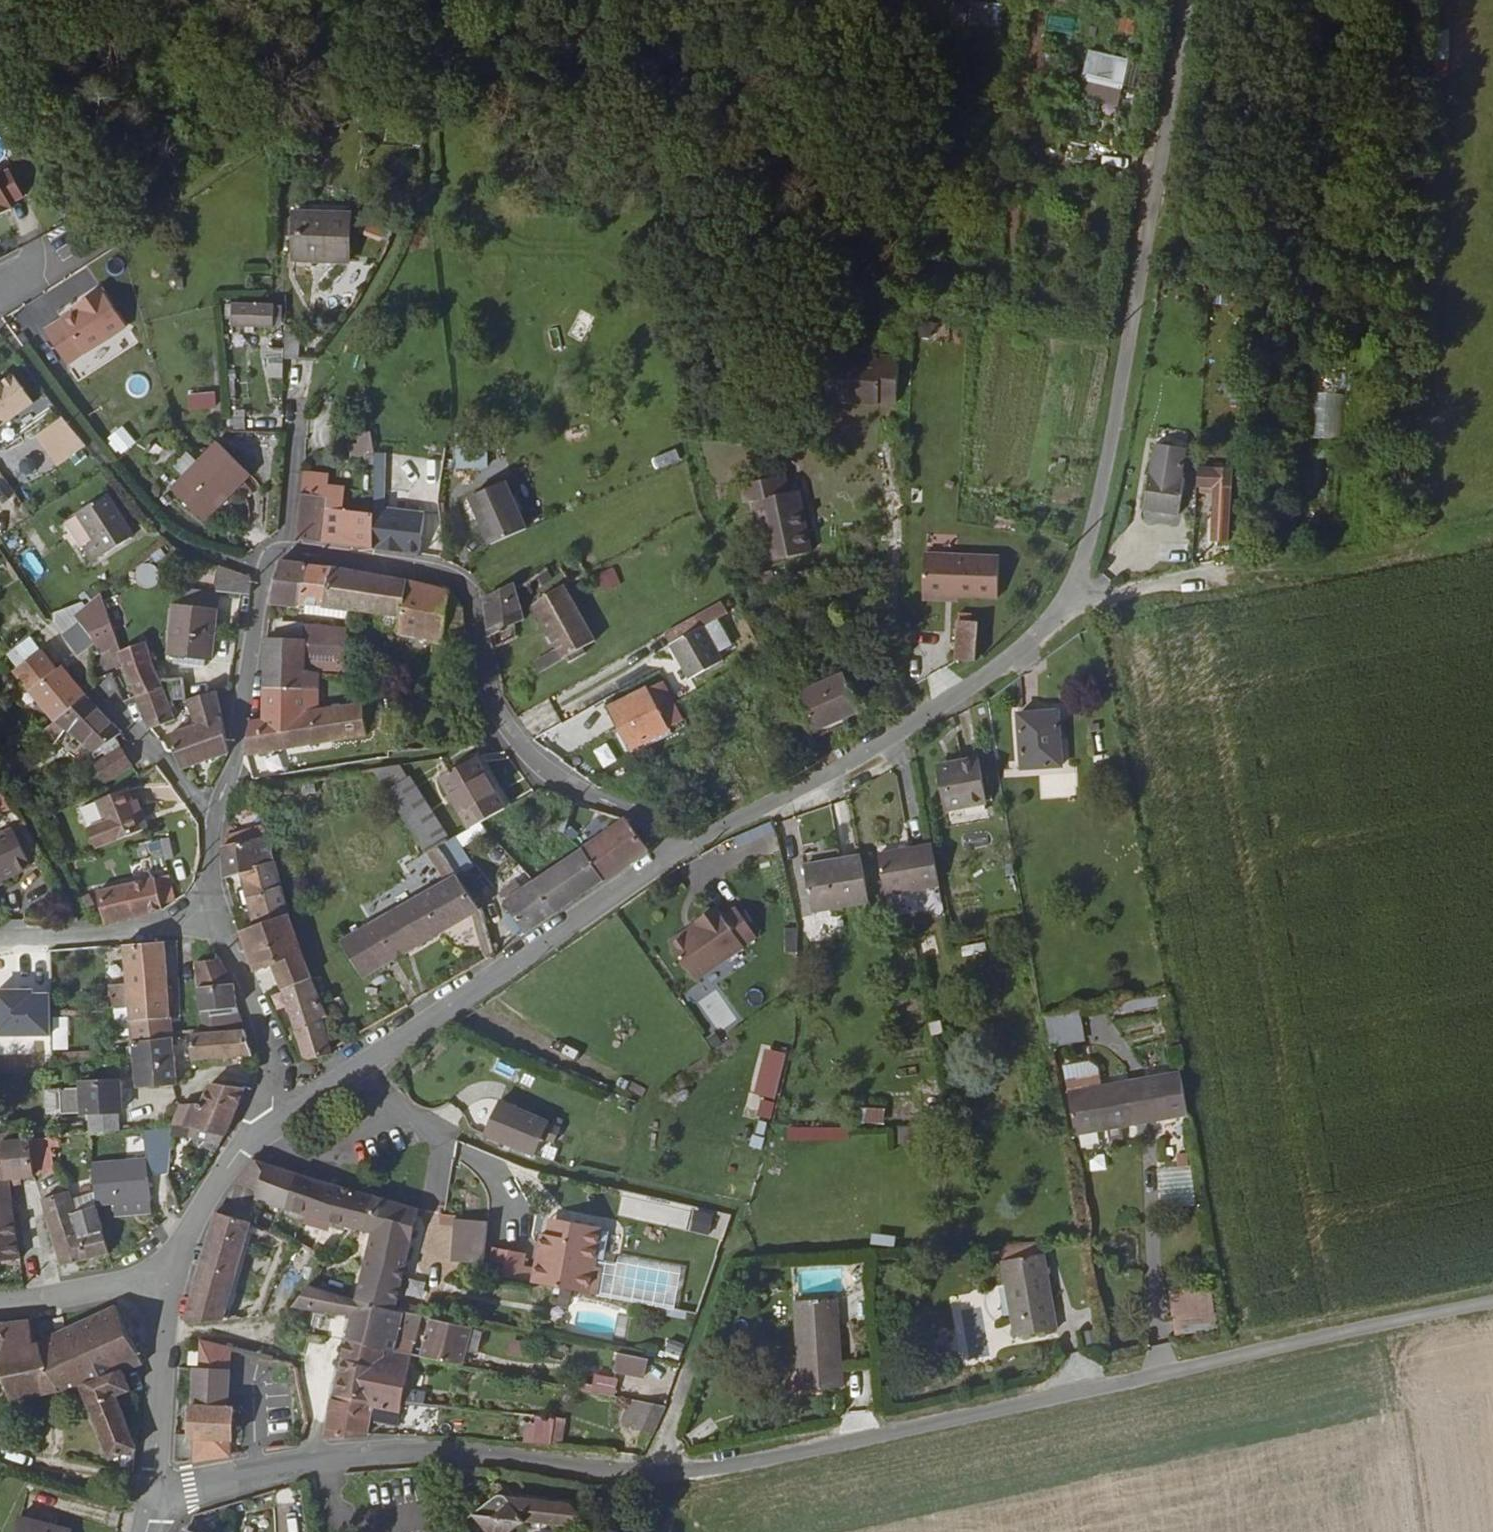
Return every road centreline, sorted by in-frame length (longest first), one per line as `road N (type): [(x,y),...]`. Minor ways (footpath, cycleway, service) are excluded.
road 1 (unclassified): [(154,1492),(310,1461),(469,1454),(663,1476),(824,1450),(1492,1308)]
road 2 (unclassified): [(1184,0),(1098,499),(1074,575),(1047,623),(1005,658),(674,851)]
road 3 (residential): [(674,851),(642,817),(585,798),(531,763),(493,702),(470,597),(458,579),(280,551)]
road 4 (unclassified): [(674,851),(283,1109)]
road 5 (track): [(1061,598),(1124,596),(1492,532)]
road 6 (residential): [(0,310),(164,518),(194,538),(272,561)]
road 7 (residential): [(272,561),(239,759),(215,816)]
road 8 (residential): [(0,938),(86,940),(220,917)]
road 9 (residential): [(154,1492),(161,1277)]
road 10 (unclassified): [(283,1109),(252,1129),(161,1277)]
road 11 (residential): [(283,1109),(275,1045),(220,917)]
road 12 (residential): [(102,695),(215,816)]
road 13 (residential): [(161,1277),(57,1301),(0,1302)]

